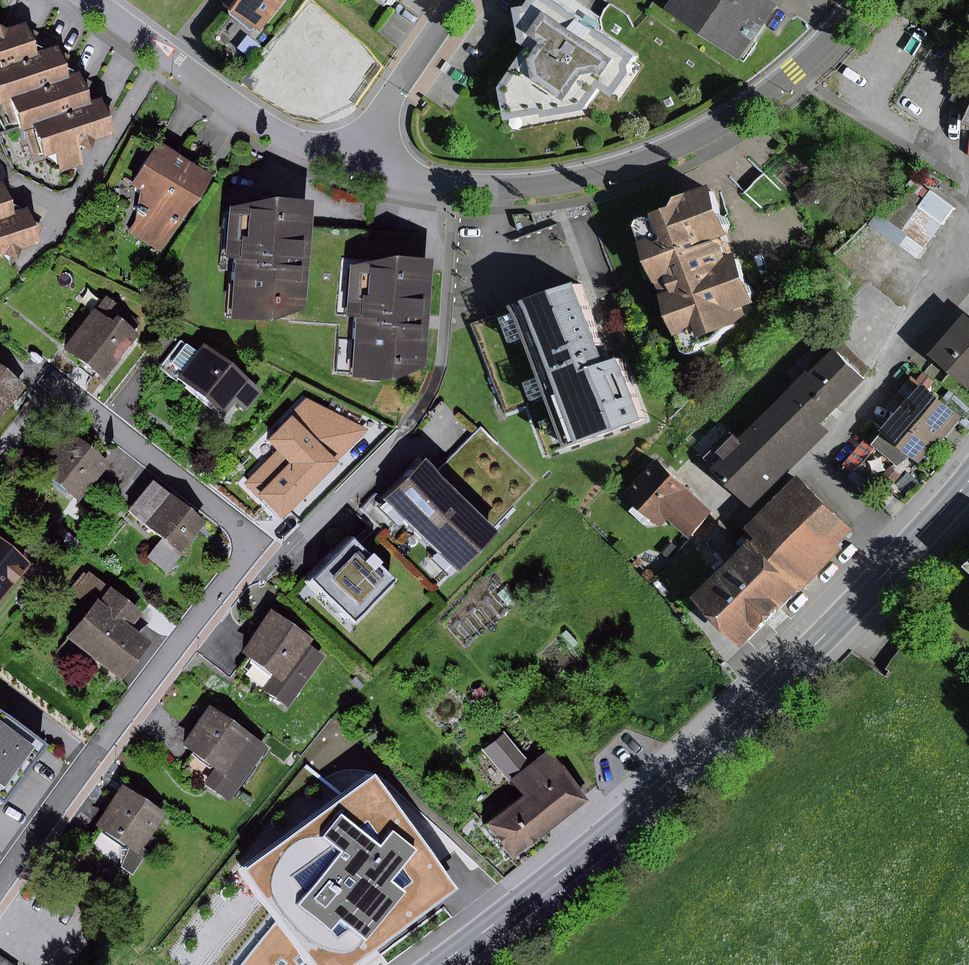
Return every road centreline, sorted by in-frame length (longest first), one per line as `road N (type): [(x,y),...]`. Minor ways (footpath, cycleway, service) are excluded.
road 1 (primary): [(968,482),(892,570),(698,760),(597,848),(440,964)]
road 2 (residential): [(360,163),(480,189),(554,187),(637,167),(726,125),(796,74),(867,0)]
road 3 (residential): [(0,884),(256,544)]
road 4 (residential): [(92,0),(250,120),(285,140),(360,163)]
road 5 (residential): [(464,0),(360,163)]

